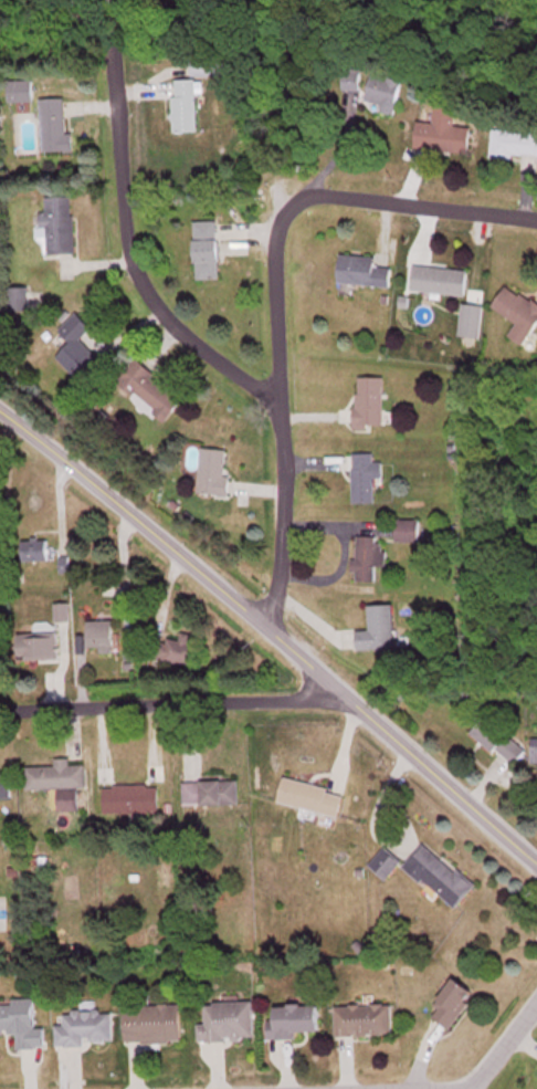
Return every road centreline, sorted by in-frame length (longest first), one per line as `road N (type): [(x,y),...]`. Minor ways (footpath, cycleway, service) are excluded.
road 1 (residential): [(536,867),(274,632),(0,416)]
road 2 (residential): [(274,632),(283,496),(267,259),(278,208),(298,196),(337,195),(536,220)]
road 3 (residential): [(280,395),(246,384),(196,347),(135,282),(119,234),(107,93)]
road 4 (residential): [(0,709),(348,699)]

